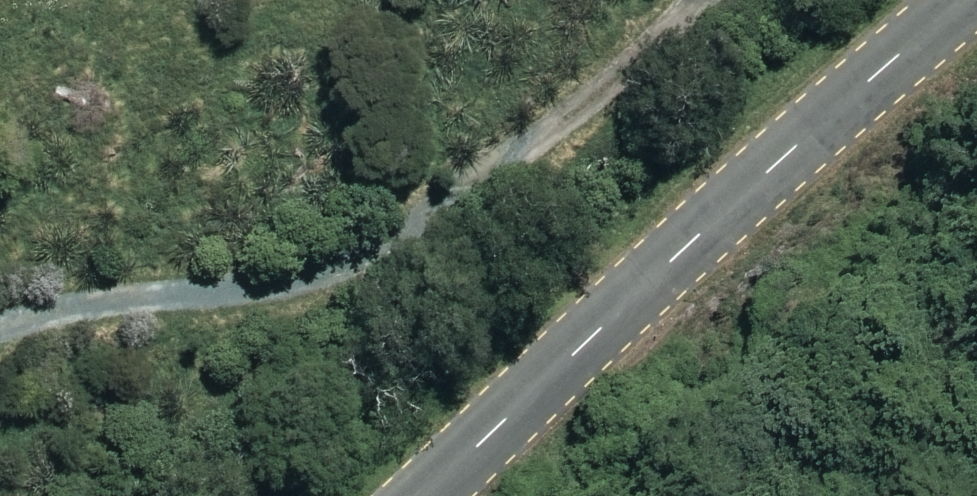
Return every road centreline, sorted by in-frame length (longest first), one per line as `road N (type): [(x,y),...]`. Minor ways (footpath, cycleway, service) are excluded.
road 1 (track): [(0,329),(273,285),(361,255),(542,139),(700,0)]
road 2 (unclassified): [(427,495),(659,273),(964,0)]

